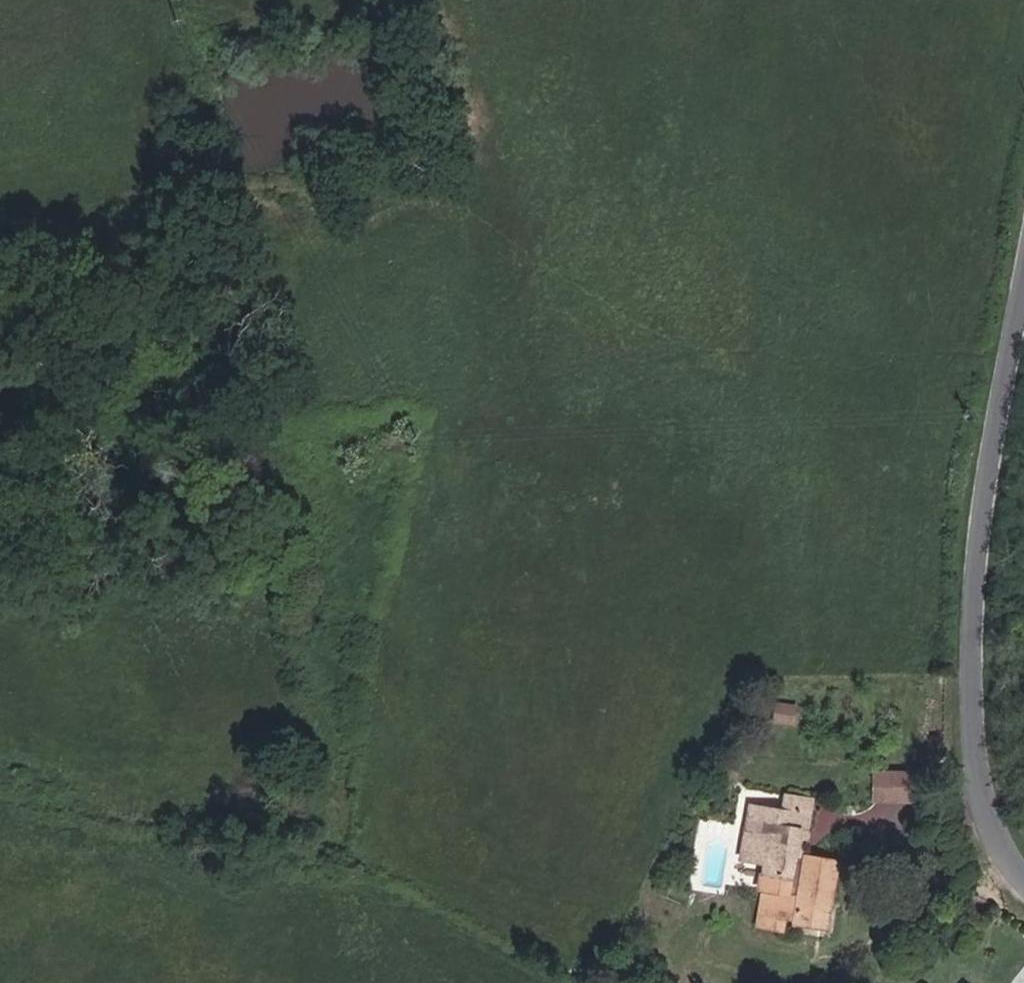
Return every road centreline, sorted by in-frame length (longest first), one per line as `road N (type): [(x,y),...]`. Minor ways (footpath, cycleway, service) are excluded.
road 1 (unclassified): [(1023,234),(959,560),(994,828),(1023,884)]

